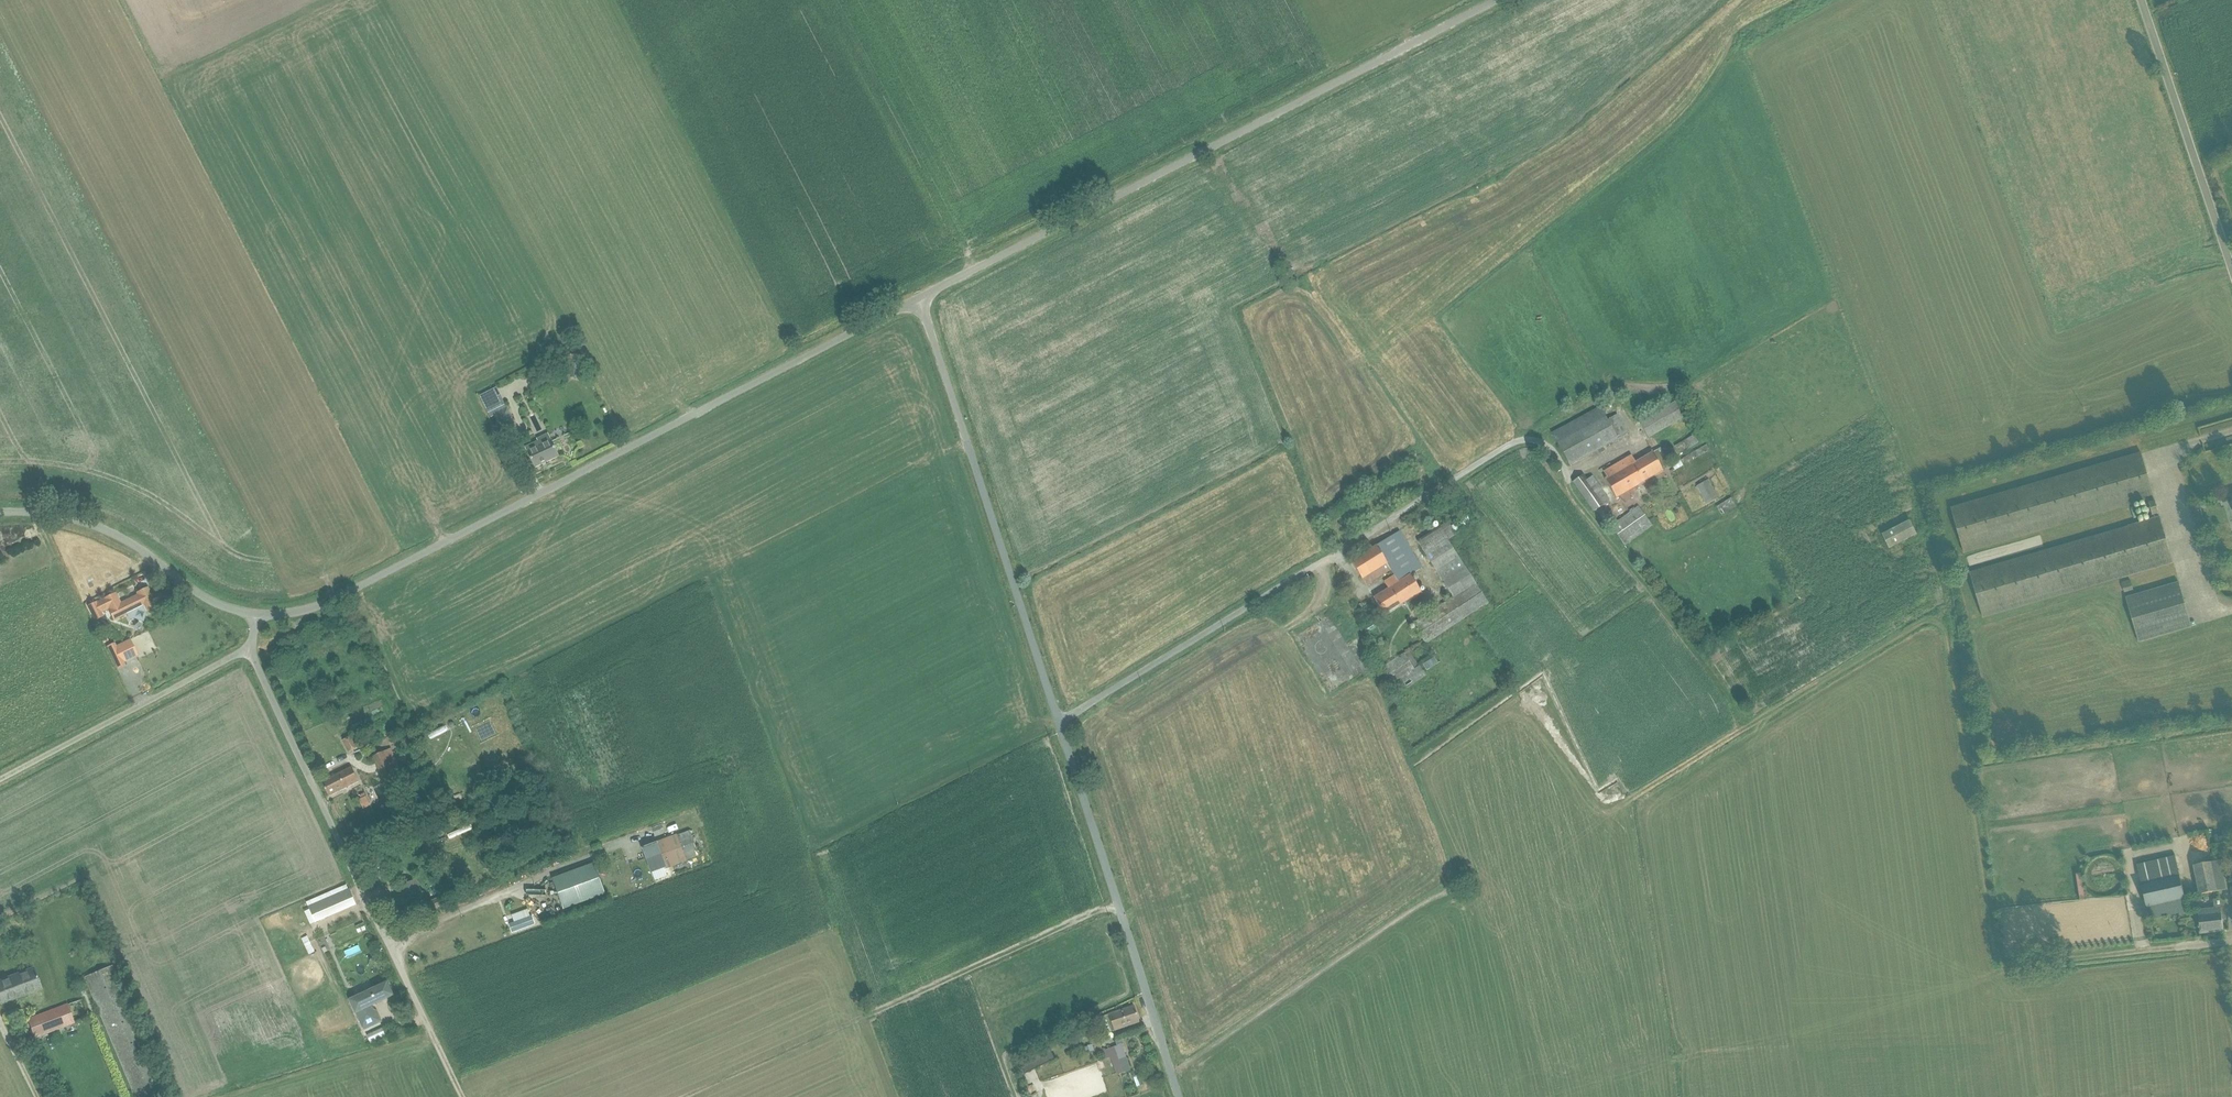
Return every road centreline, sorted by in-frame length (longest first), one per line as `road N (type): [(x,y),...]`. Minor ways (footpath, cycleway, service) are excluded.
road 1 (track): [(1568,481),(1752,724),(1919,623),(1942,625),(2000,966),(2182,947)]
road 2 (unclassified): [(261,614),(316,608),(349,594),(919,297)]
road 3 (unclassified): [(919,297),(1497,0)]
road 4 (unclassified): [(1059,722),(1510,444),(1551,449),(1568,481)]
road 5 (track): [(681,1096),(1119,901)]
road 6 (unclassified): [(1059,722),(919,297)]
road 7 (unclassified): [(1183,1096),(1059,722)]
road 8 (unclassified): [(389,944),(251,646)]
road 9 (unclassified): [(261,614),(218,604),(102,527),(67,514),(0,511)]
road 10 (unclassified): [(0,781),(251,646)]
road 11 (unclassified): [(2231,261),(2143,0)]
road 12 (unclassified): [(389,944),(601,852)]
road 13 (track): [(1635,798),(1752,724)]

